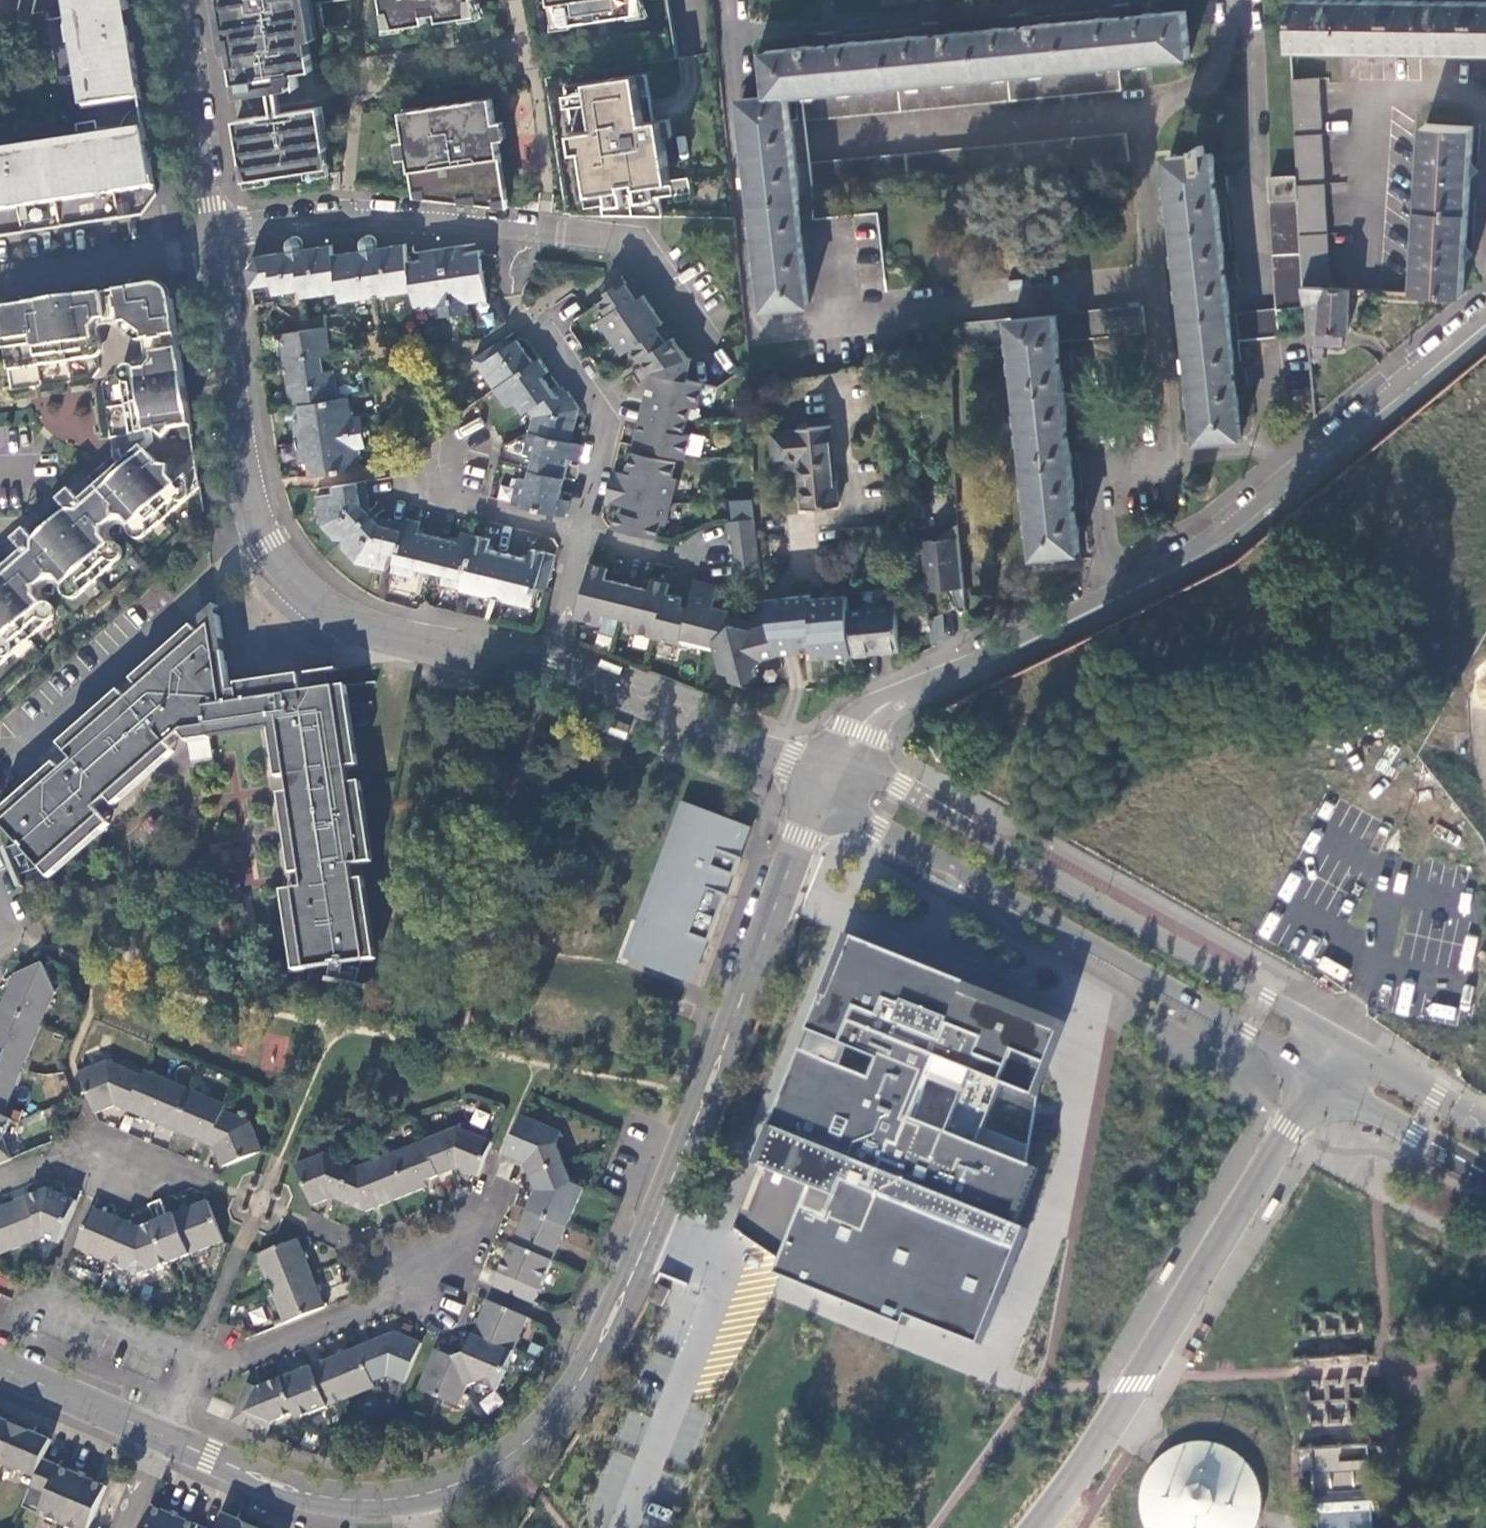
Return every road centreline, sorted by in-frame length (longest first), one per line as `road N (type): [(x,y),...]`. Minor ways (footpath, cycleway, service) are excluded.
road 1 (secondary): [(823,776),(888,704),(1004,654),(1220,541),(1485,325)]
road 2 (secondary): [(1485,1124),(889,779),(846,770),(823,776)]
road 3 (secondary): [(549,674),(353,621),(281,567),(256,511),(213,253)]
road 4 (secondary): [(823,776),(866,820),(1320,1077)]
road 5 (residential): [(212,239),(346,219),(634,242),(704,347)]
road 6 (residential): [(1320,1077),(1083,1466),(1036,1527)]
road 7 (residential): [(462,1256),(380,1303),(220,1361),(195,1357),(163,1435)]
road 8 (secondary): [(823,776),(549,674)]
road 9 (tertiary): [(725,1047),(823,776)]
road 10 (secondary): [(212,239),(177,0)]
road 11 (residential): [(533,323),(604,425),(578,537)]
road 12 (tertiary): [(417,1494),(512,1453),(552,1416),(596,1350)]
road 13 (residential): [(213,253),(0,285)]
road 14 (residential): [(431,437),(453,498),(578,537)]
road 15 (secondary): [(1320,1077),(1485,1173)]
road 16 (tertiary): [(0,1366),(163,1435)]
road 17 (tertiary): [(628,1283),(695,1122)]
road 18 (residential): [(578,537),(549,674)]
road 19 (residential): [(578,537),(715,562)]

